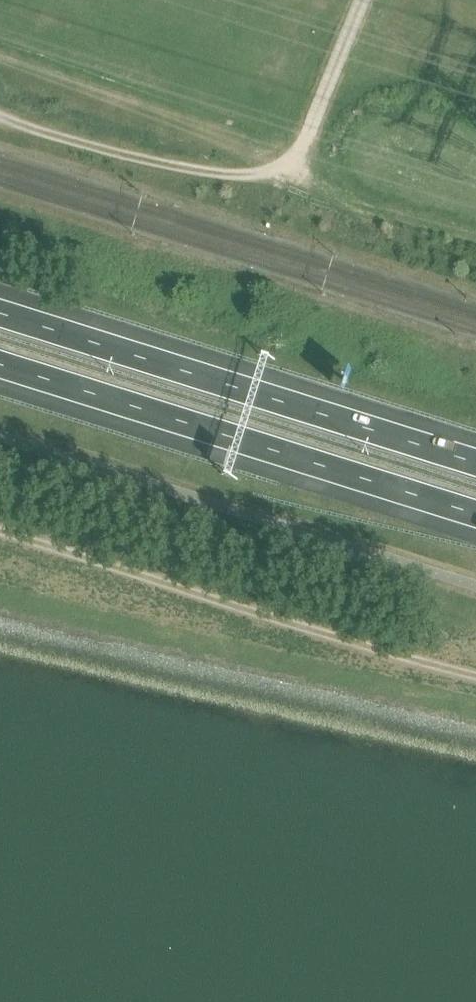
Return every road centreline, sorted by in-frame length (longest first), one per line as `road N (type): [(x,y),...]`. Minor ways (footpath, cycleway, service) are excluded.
road 1 (motorway): [(475,466),(0,316)]
road 2 (motorway): [(0,363),(475,512)]
road 3 (track): [(475,677),(0,538)]

